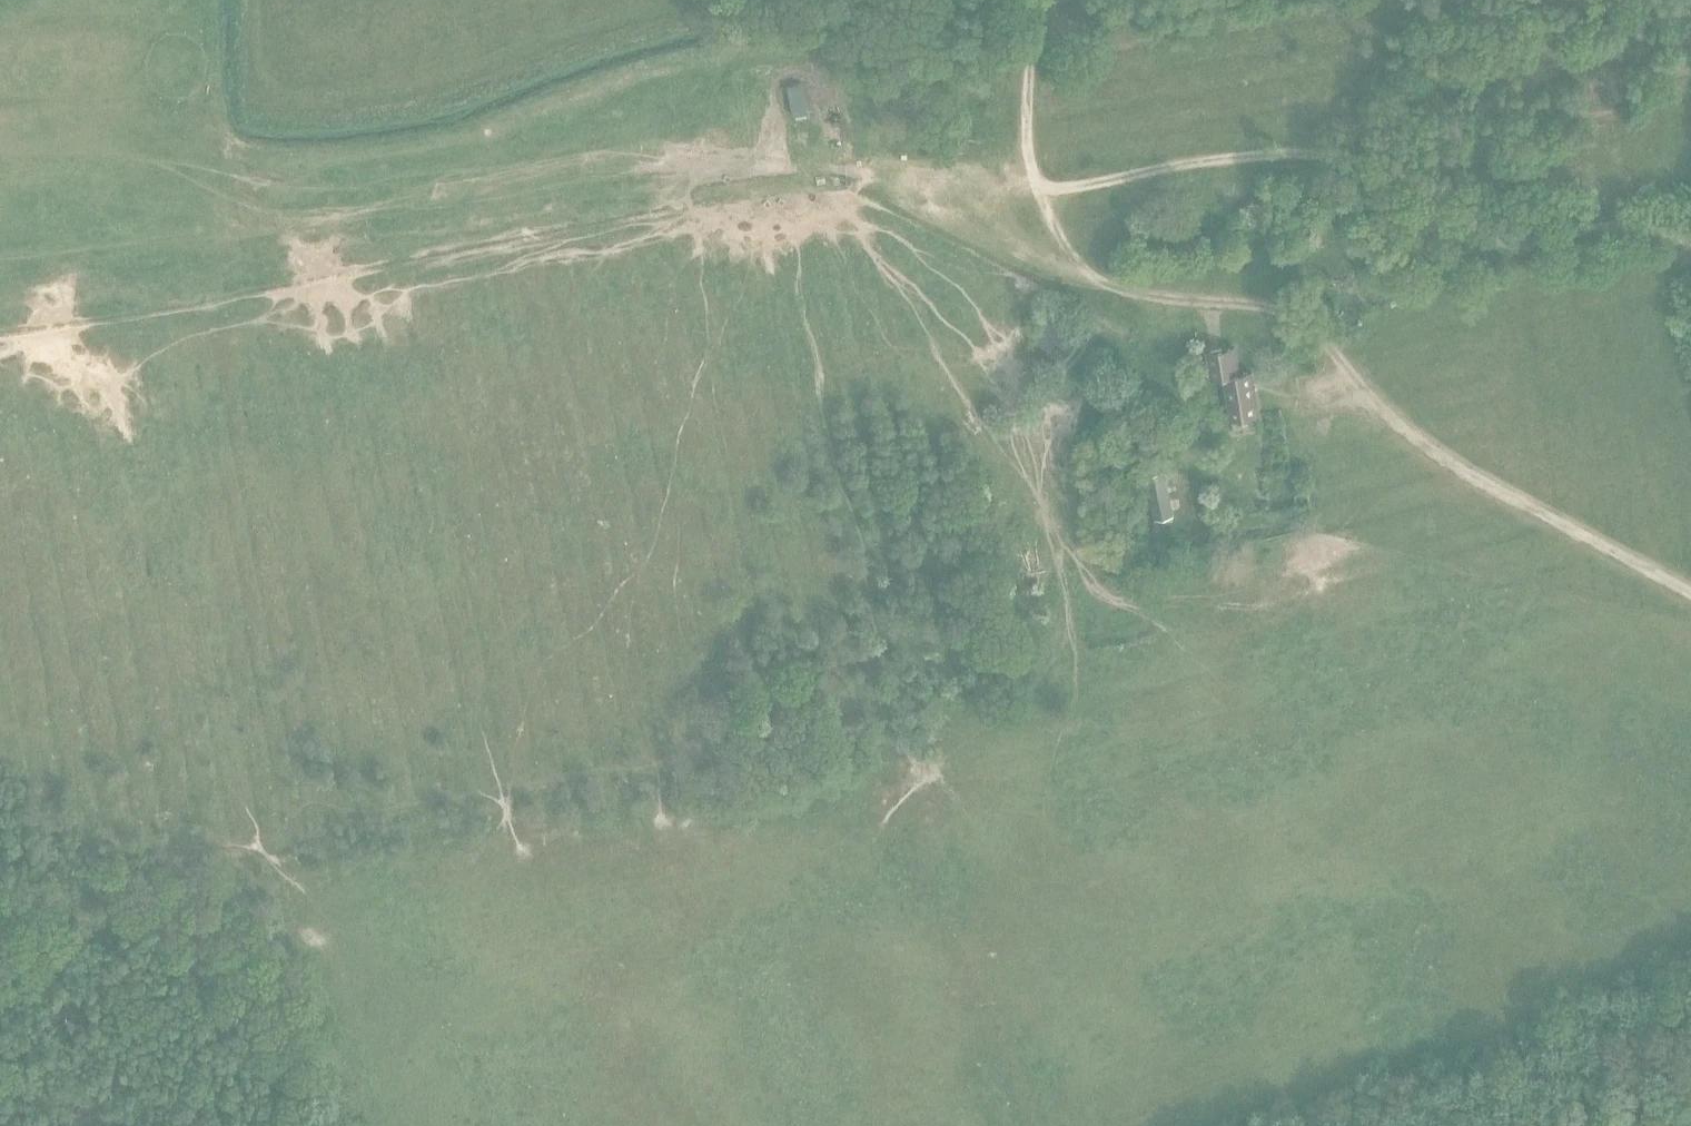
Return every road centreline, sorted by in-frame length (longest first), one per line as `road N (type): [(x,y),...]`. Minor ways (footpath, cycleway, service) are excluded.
road 1 (track): [(1690,588),(1461,468),(1365,392),(1287,310),(1171,299),(1088,269),(1050,218),(1029,168),(1033,0)]
road 2 (track): [(1690,244),(1623,224),(1525,242),(1493,236),(1407,175),(1317,152),(1052,187),(1029,168)]

